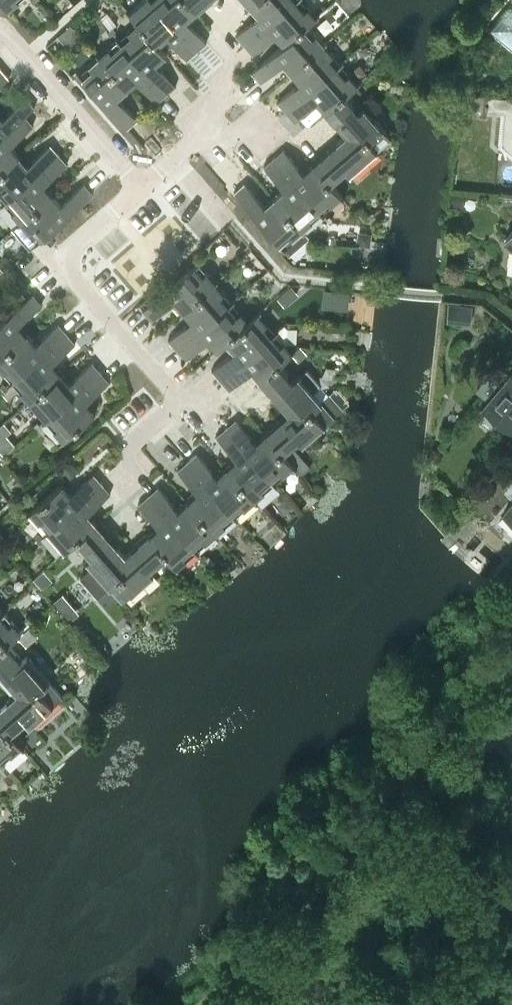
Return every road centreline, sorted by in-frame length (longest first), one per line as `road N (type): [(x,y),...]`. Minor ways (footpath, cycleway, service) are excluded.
road 1 (residential): [(143,186),(56,258),(188,408)]
road 2 (residential): [(143,186),(31,58),(0,35)]

